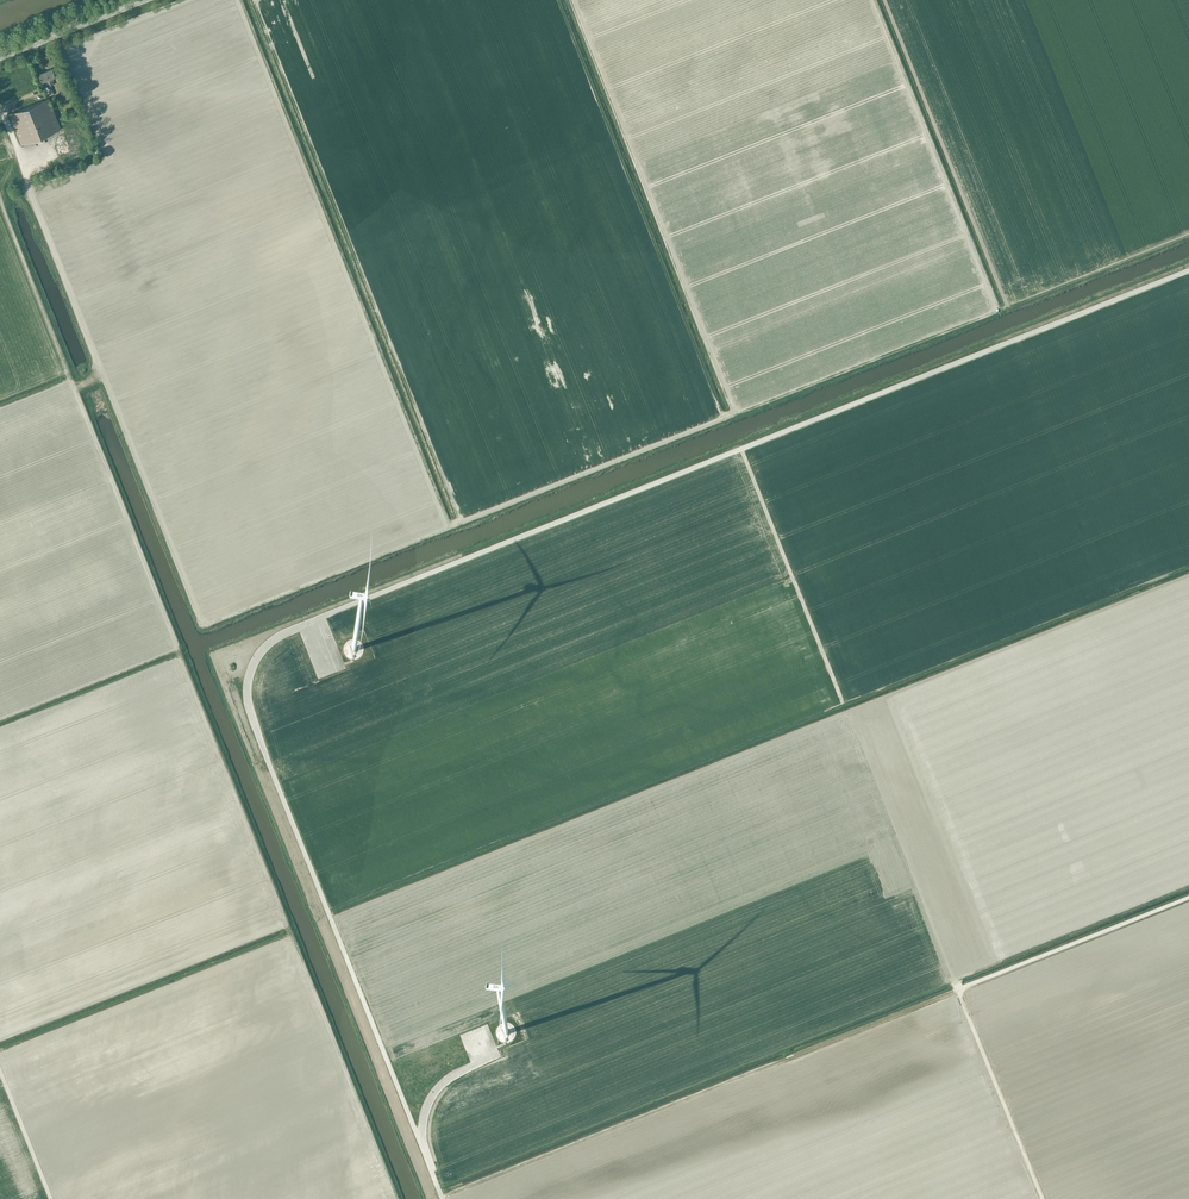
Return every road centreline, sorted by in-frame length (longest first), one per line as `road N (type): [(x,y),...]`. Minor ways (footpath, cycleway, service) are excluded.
road 1 (track): [(1188,897),(957,989),(1042,1198)]
road 2 (tertiary): [(143,0),(0,57)]
road 3 (track): [(52,1198),(0,1069)]

